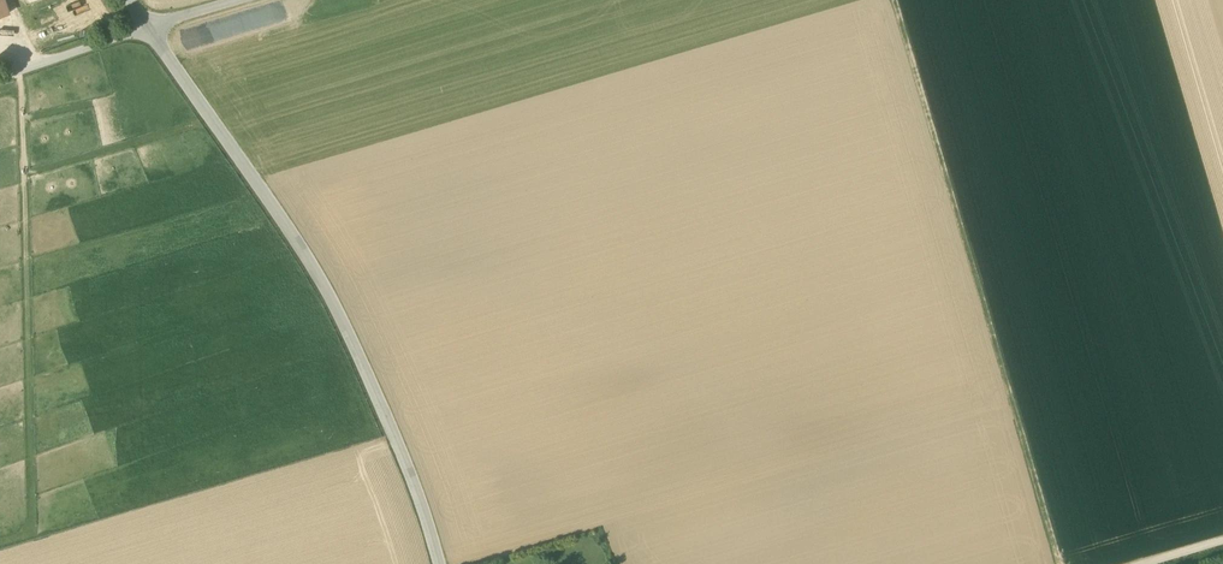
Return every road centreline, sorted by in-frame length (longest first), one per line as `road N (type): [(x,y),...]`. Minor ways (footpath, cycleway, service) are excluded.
road 1 (unclassified): [(439,563),(397,441),(309,256),(147,26)]
road 2 (track): [(1059,563),(894,0)]
road 3 (unclassified): [(147,26),(0,78)]

